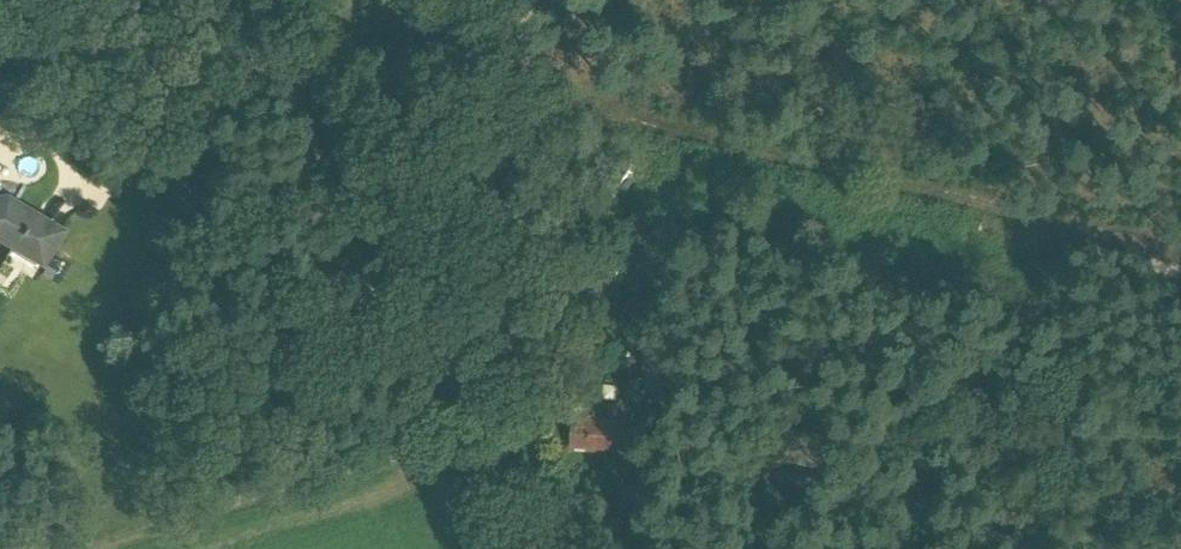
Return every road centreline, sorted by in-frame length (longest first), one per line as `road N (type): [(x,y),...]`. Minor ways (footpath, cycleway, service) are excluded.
road 1 (track): [(470,0),(474,43),(405,73),(0,58)]
road 2 (track): [(330,75),(347,139),(537,548)]

